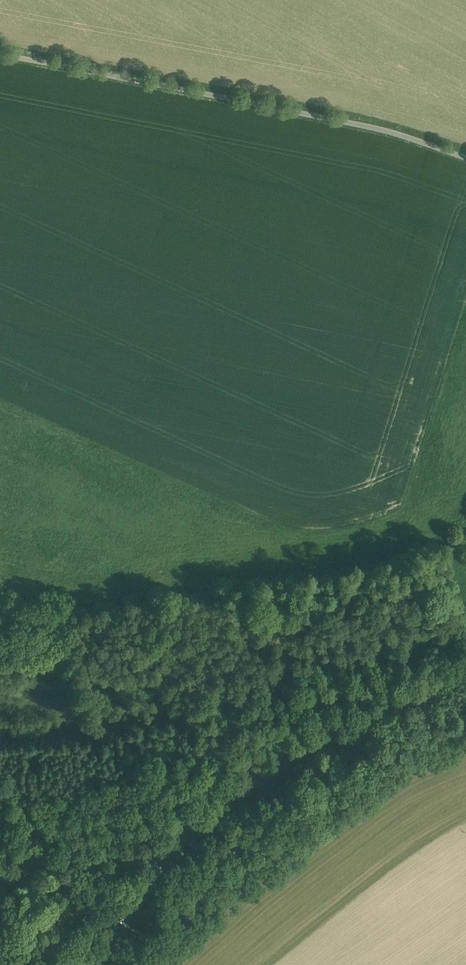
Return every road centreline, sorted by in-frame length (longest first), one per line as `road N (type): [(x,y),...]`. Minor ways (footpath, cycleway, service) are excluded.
road 1 (tertiary): [(465,672),(254,786),(138,899),(95,964)]
road 2 (unclassified): [(0,54),(362,123),(465,160)]

